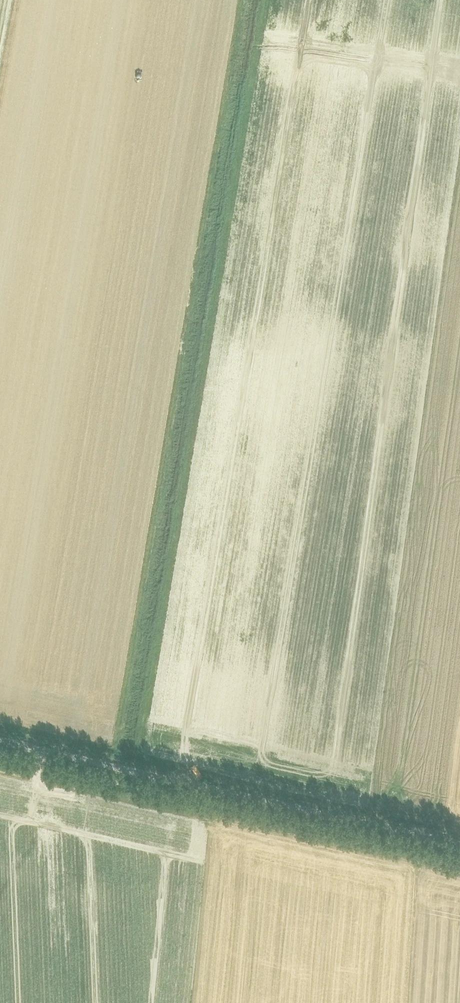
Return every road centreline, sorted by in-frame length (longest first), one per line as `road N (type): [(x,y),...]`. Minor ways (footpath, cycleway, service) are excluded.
road 1 (track): [(459,844),(0,741)]

